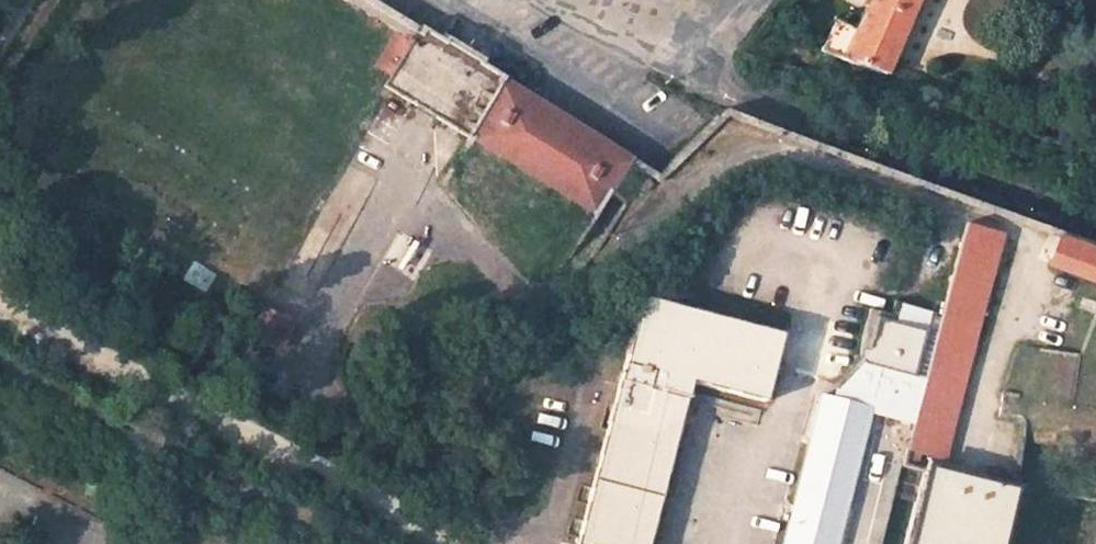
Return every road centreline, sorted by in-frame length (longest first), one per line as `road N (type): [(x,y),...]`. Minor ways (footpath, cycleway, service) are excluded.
road 1 (unclassified): [(1095,215),(684,71)]
road 2 (unclassified): [(556,0),(684,71)]

